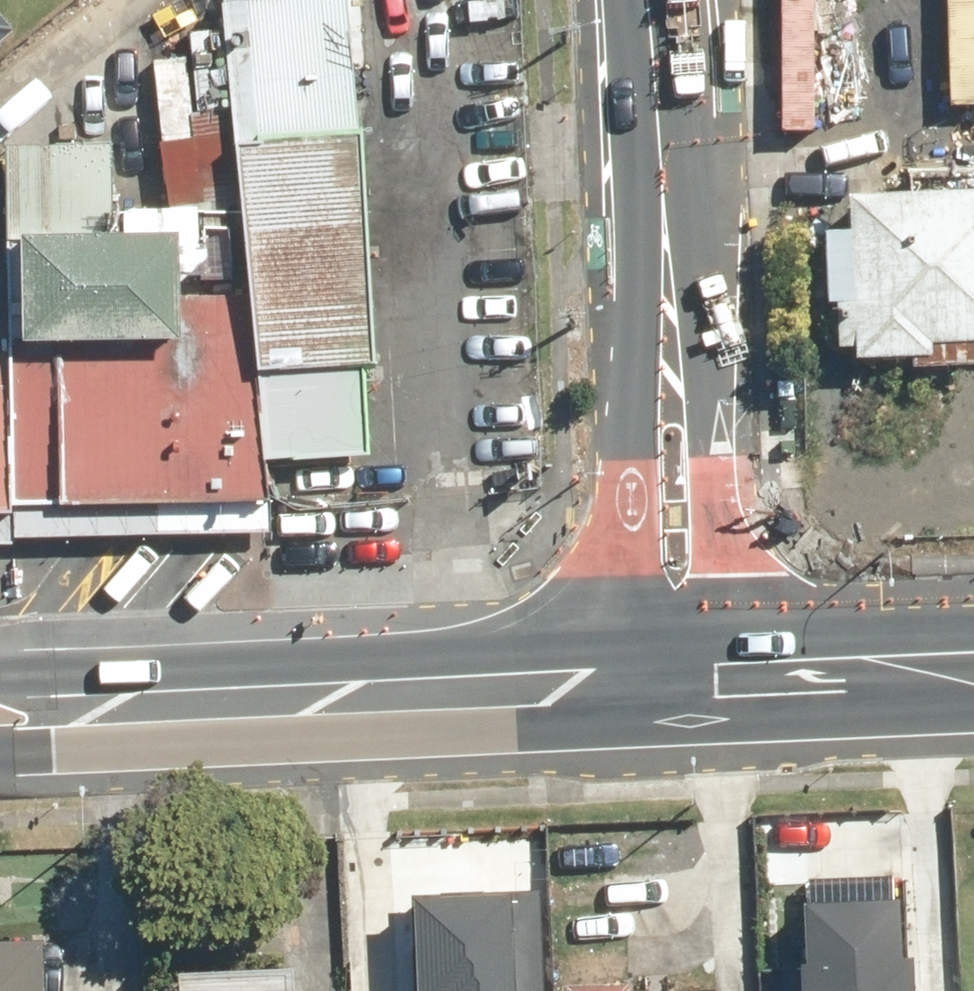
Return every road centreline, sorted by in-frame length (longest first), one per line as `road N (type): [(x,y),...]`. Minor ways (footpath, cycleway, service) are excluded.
road 1 (primary): [(0,717),(618,688)]
road 2 (tertiary): [(668,282),(724,442),(752,682)]
road 3 (tertiary): [(618,688),(630,442),(668,282)]
road 4 (tertiary): [(647,0),(668,282)]
road 5 (primary): [(752,682),(973,671)]
road 6 (primary): [(618,688),(752,682)]

